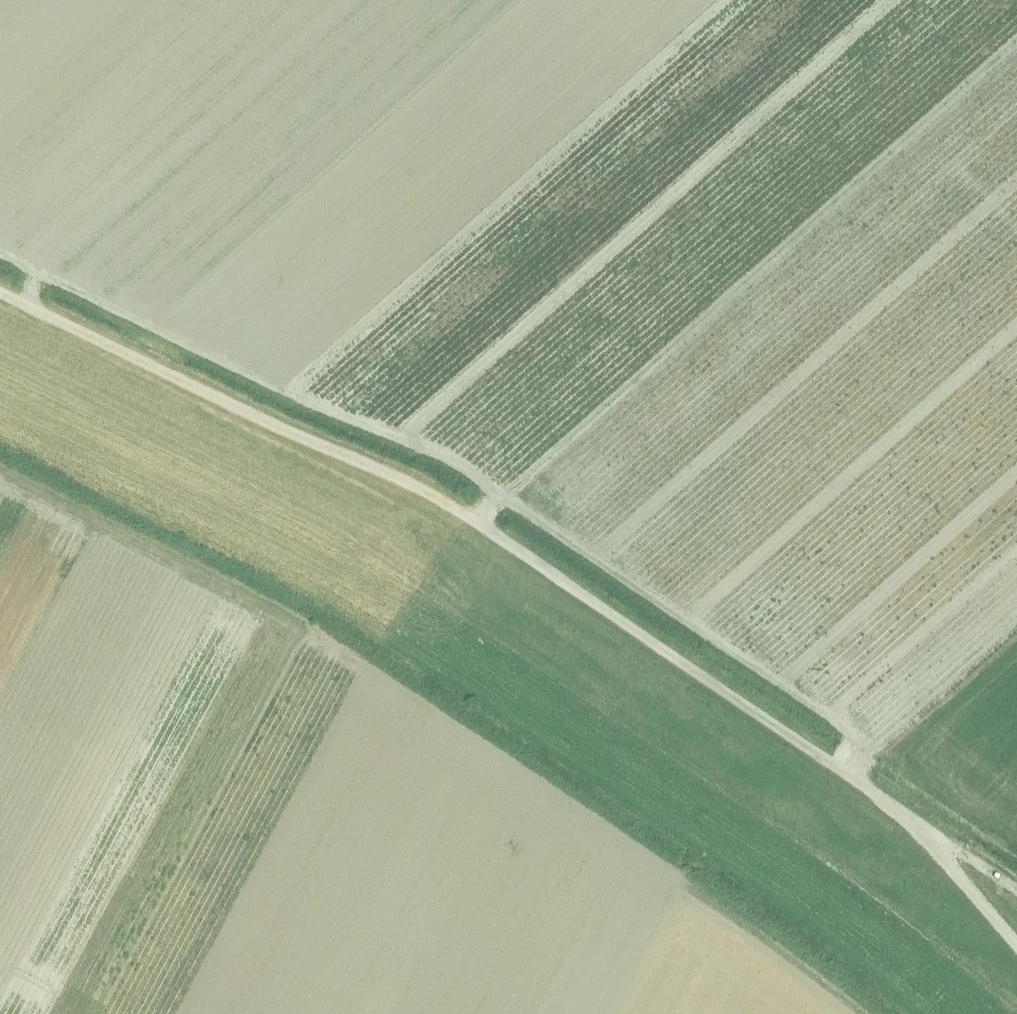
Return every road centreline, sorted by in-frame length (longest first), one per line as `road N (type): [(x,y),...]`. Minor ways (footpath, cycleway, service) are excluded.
road 1 (track): [(0,293),(404,478),(1016,891)]

